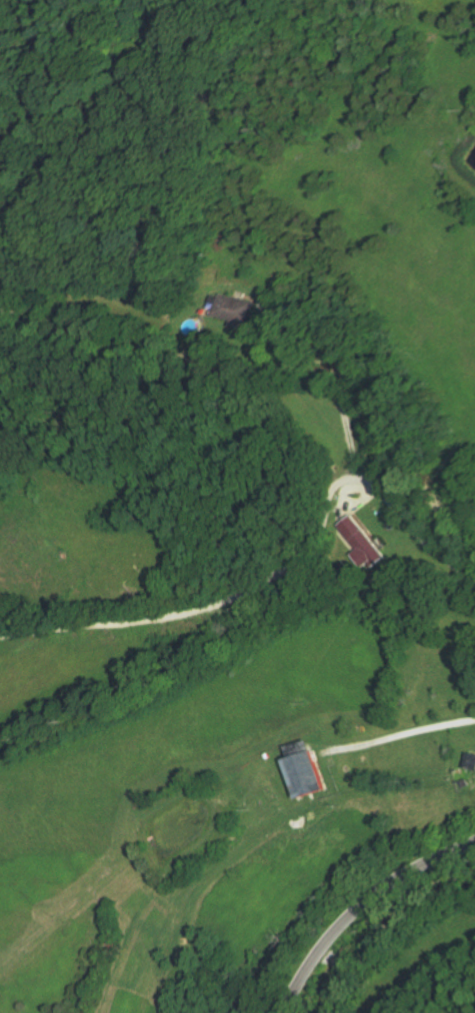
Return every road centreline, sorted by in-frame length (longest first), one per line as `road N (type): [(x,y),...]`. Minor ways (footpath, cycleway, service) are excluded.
road 1 (tertiary): [(283,1012),(322,944),(365,899),(474,843)]
road 2 (residential): [(474,578),(445,562),(358,477)]

